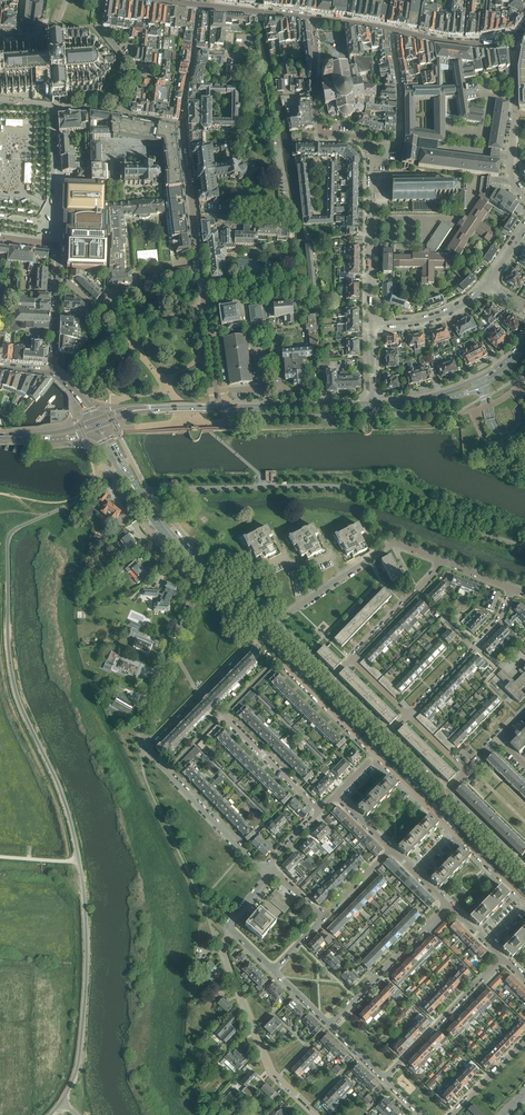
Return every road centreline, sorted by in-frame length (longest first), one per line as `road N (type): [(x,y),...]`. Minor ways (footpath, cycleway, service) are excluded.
road 1 (residential): [(182,125),(219,407)]
road 2 (tertiary): [(435,802),(261,632)]
road 3 (residential): [(53,244),(50,107),(124,114)]
road 4 (residential): [(511,40),(454,42),(314,18)]
road 5 (residential): [(440,561),(393,544),(271,625)]
road 6 (tertiary): [(204,578),(155,520),(99,422)]
road 7 (residential): [(145,743),(142,718),(204,578)]
road 8 (residential): [(268,871),(145,743)]
road 9 (residential): [(330,1027),(447,904)]
road 10 (residential): [(321,811),(199,693)]
road 11 (residential): [(384,1079),(503,959)]
road 12 (residential): [(253,637),(374,754)]
road 13 (secondary): [(373,404),(458,390),(496,373),(524,346)]
road 14 (unclassified): [(371,162),(371,324)]
road 15 (residential): [(524,198),(510,172),(511,40)]
road 16 (secondary): [(219,407),(373,404)]
road 17 (residential): [(350,658),(440,561)]
road 18 (residential): [(371,324),(433,318),(488,284)]
road 19 (tertiary): [(524,891),(435,802)]
road 20 (residential): [(103,0),(100,26),(131,66),(124,114)]
road 21 (residential): [(182,125),(199,3)]
road 22 (secondary): [(99,422),(133,410),(219,407)]

